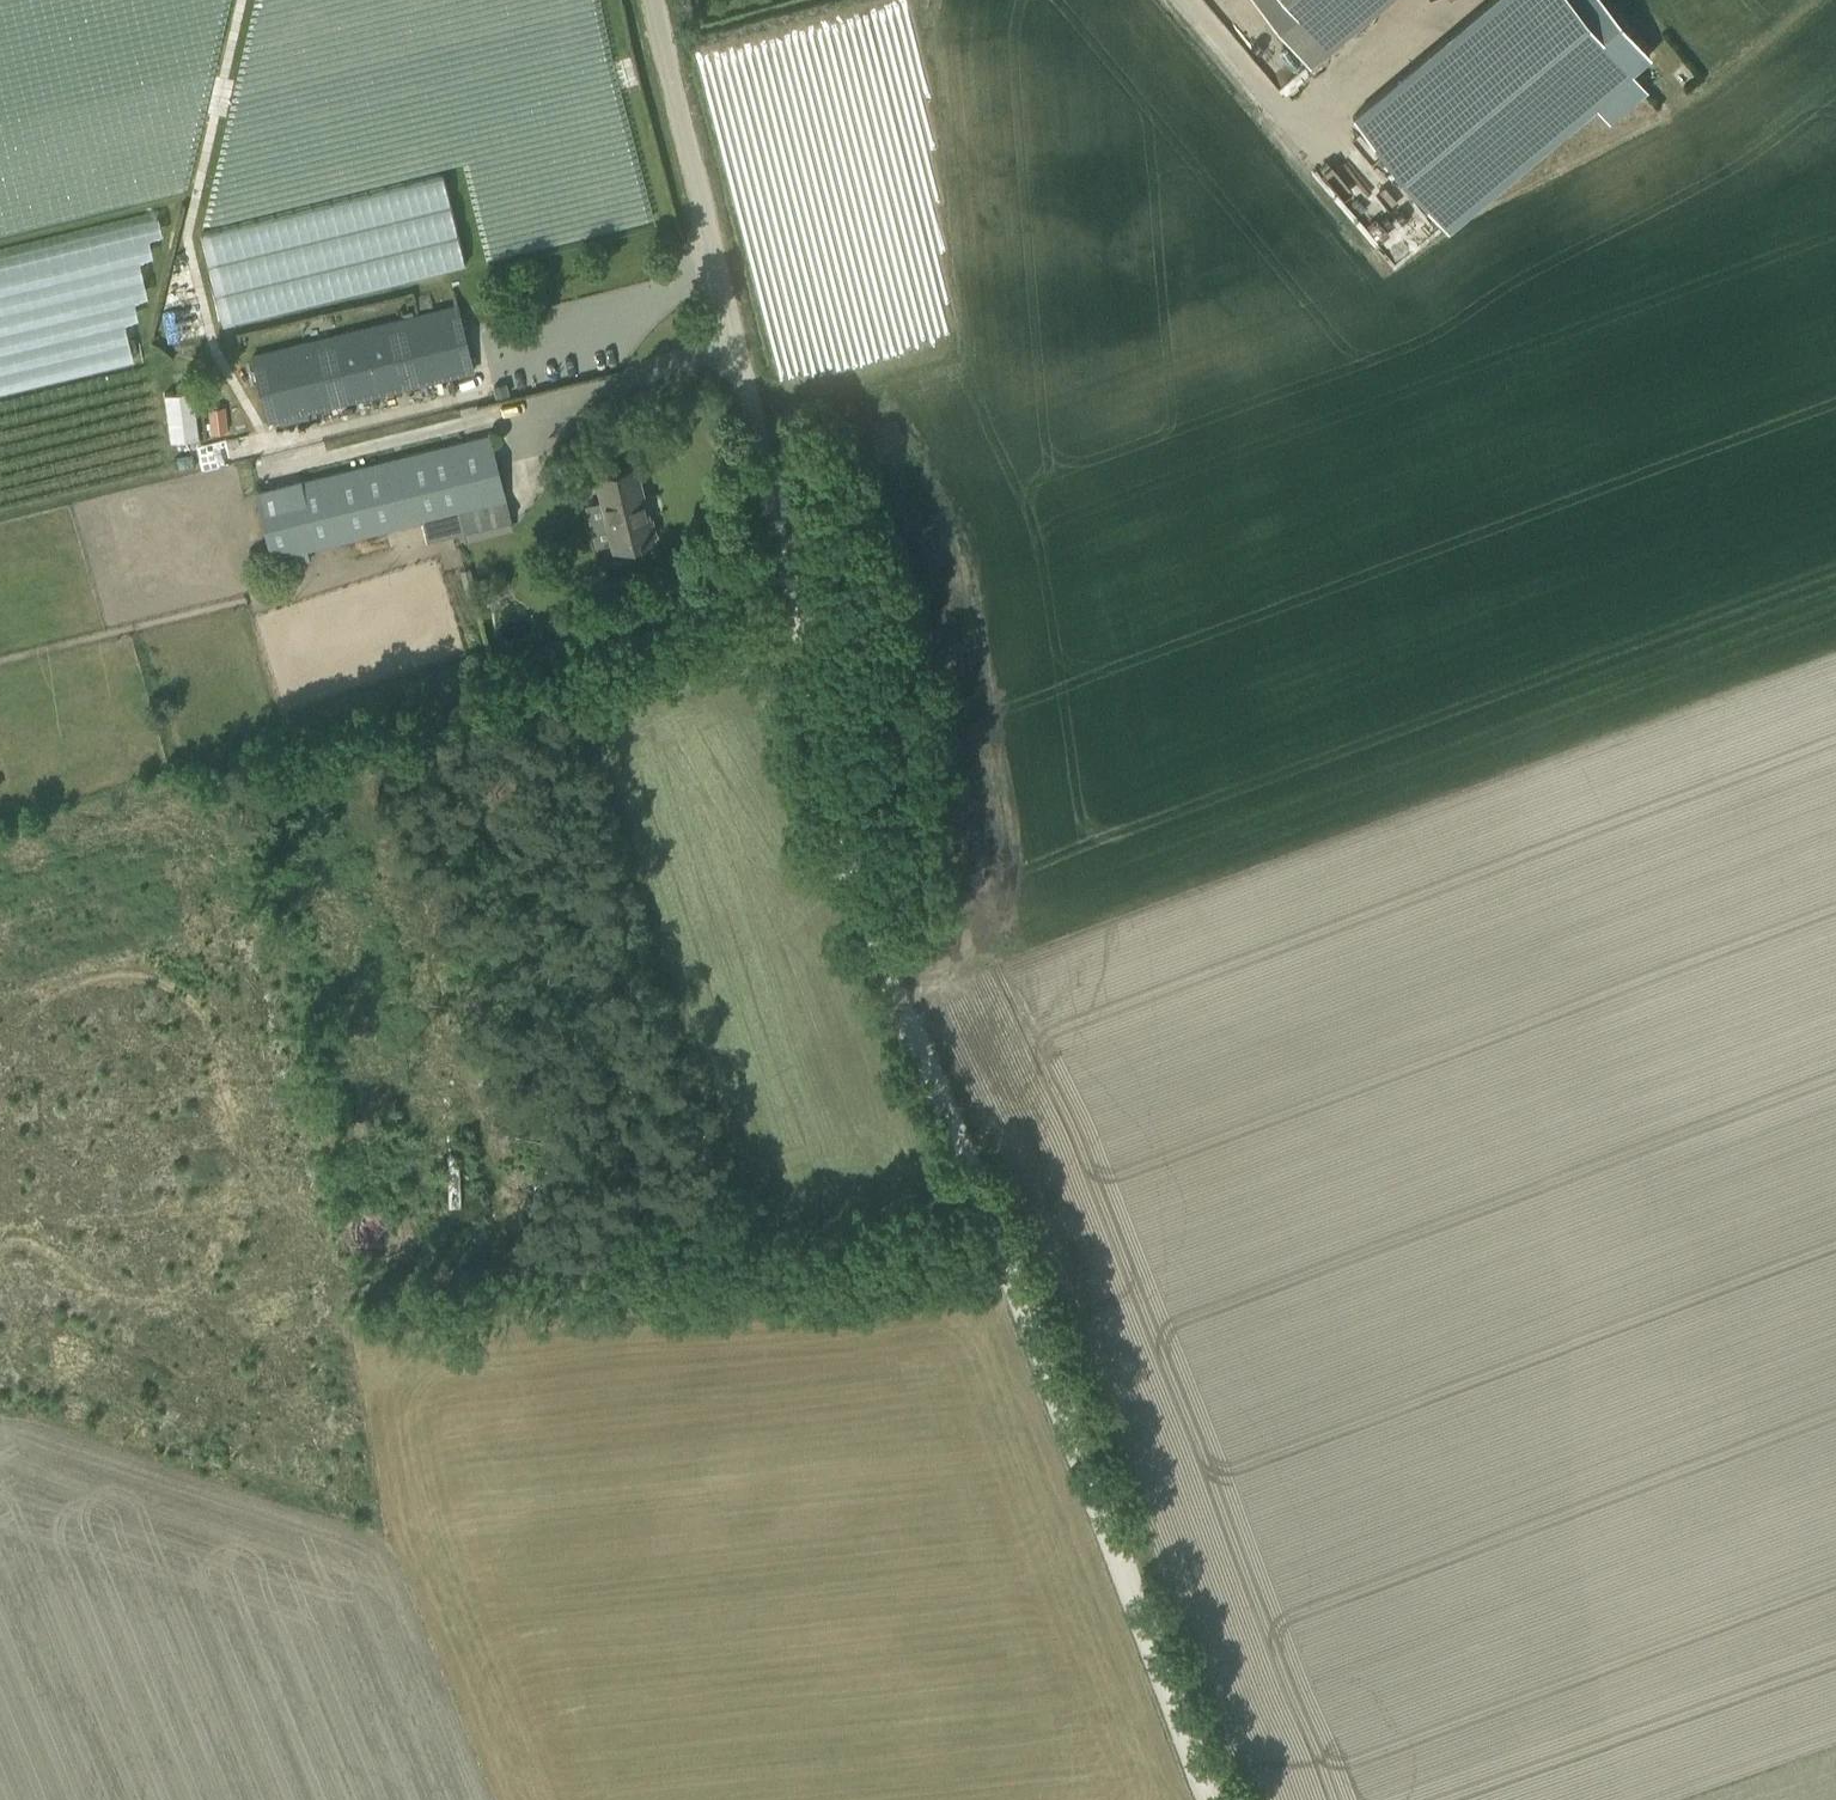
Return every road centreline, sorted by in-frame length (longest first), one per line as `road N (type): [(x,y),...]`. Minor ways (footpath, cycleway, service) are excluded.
road 1 (unclassified): [(1203,1799),(942,1127),(839,827),(655,0)]

